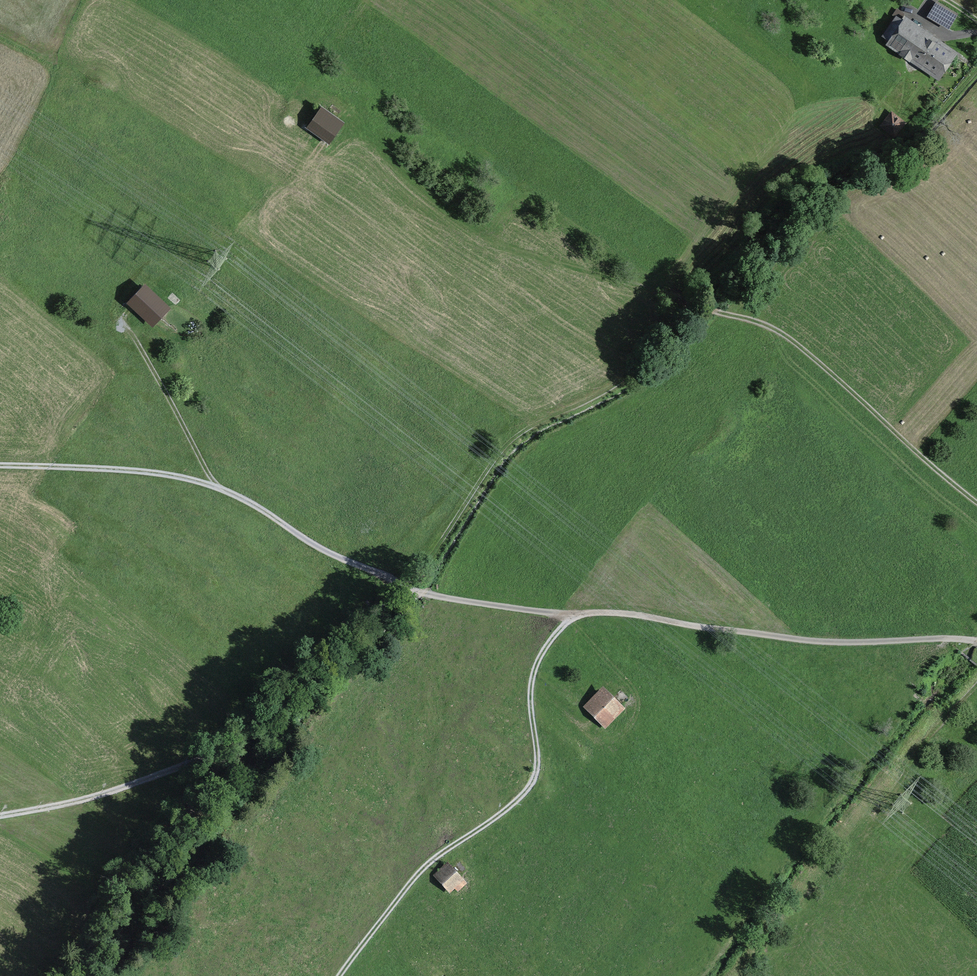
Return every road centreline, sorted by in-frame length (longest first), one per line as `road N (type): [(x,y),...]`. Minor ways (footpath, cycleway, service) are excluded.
road 1 (track): [(406,585),(530,610),(628,614),(813,640),(976,642)]
road 2 (track): [(340,975),(437,856),(527,793),(537,767),(533,675),(574,614)]
road 3 (track): [(0,467),(183,479),(224,492),(336,557),(406,585)]
road 4 (track): [(406,585),(521,430),(620,380),(701,305)]
road 5 (track): [(701,305),(786,201),(916,135),(976,70)]
road 6 (track): [(701,305),(759,321),(793,342),(976,503)]
road 7 (track): [(0,812),(109,791),(241,737)]
road 8 (track): [(241,737),(406,585)]
road 9 (track): [(224,492),(119,321)]
road 10 (track): [(522,252),(701,305)]

